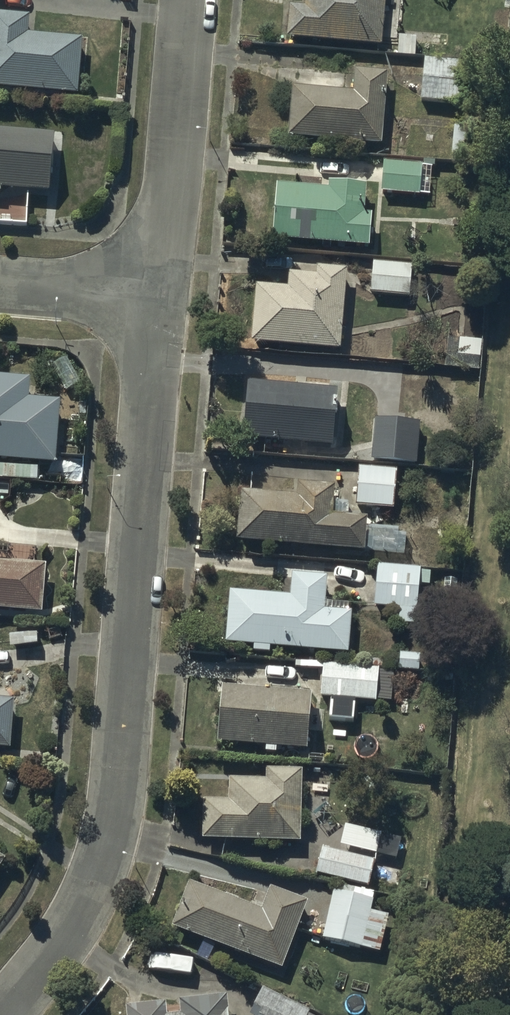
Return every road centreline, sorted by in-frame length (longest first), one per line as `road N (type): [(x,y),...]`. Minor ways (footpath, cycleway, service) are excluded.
road 1 (residential): [(6,1014),(83,906),(109,834),(156,296)]
road 2 (residential): [(156,296),(187,0)]
road 3 (residential): [(156,296),(0,283)]

